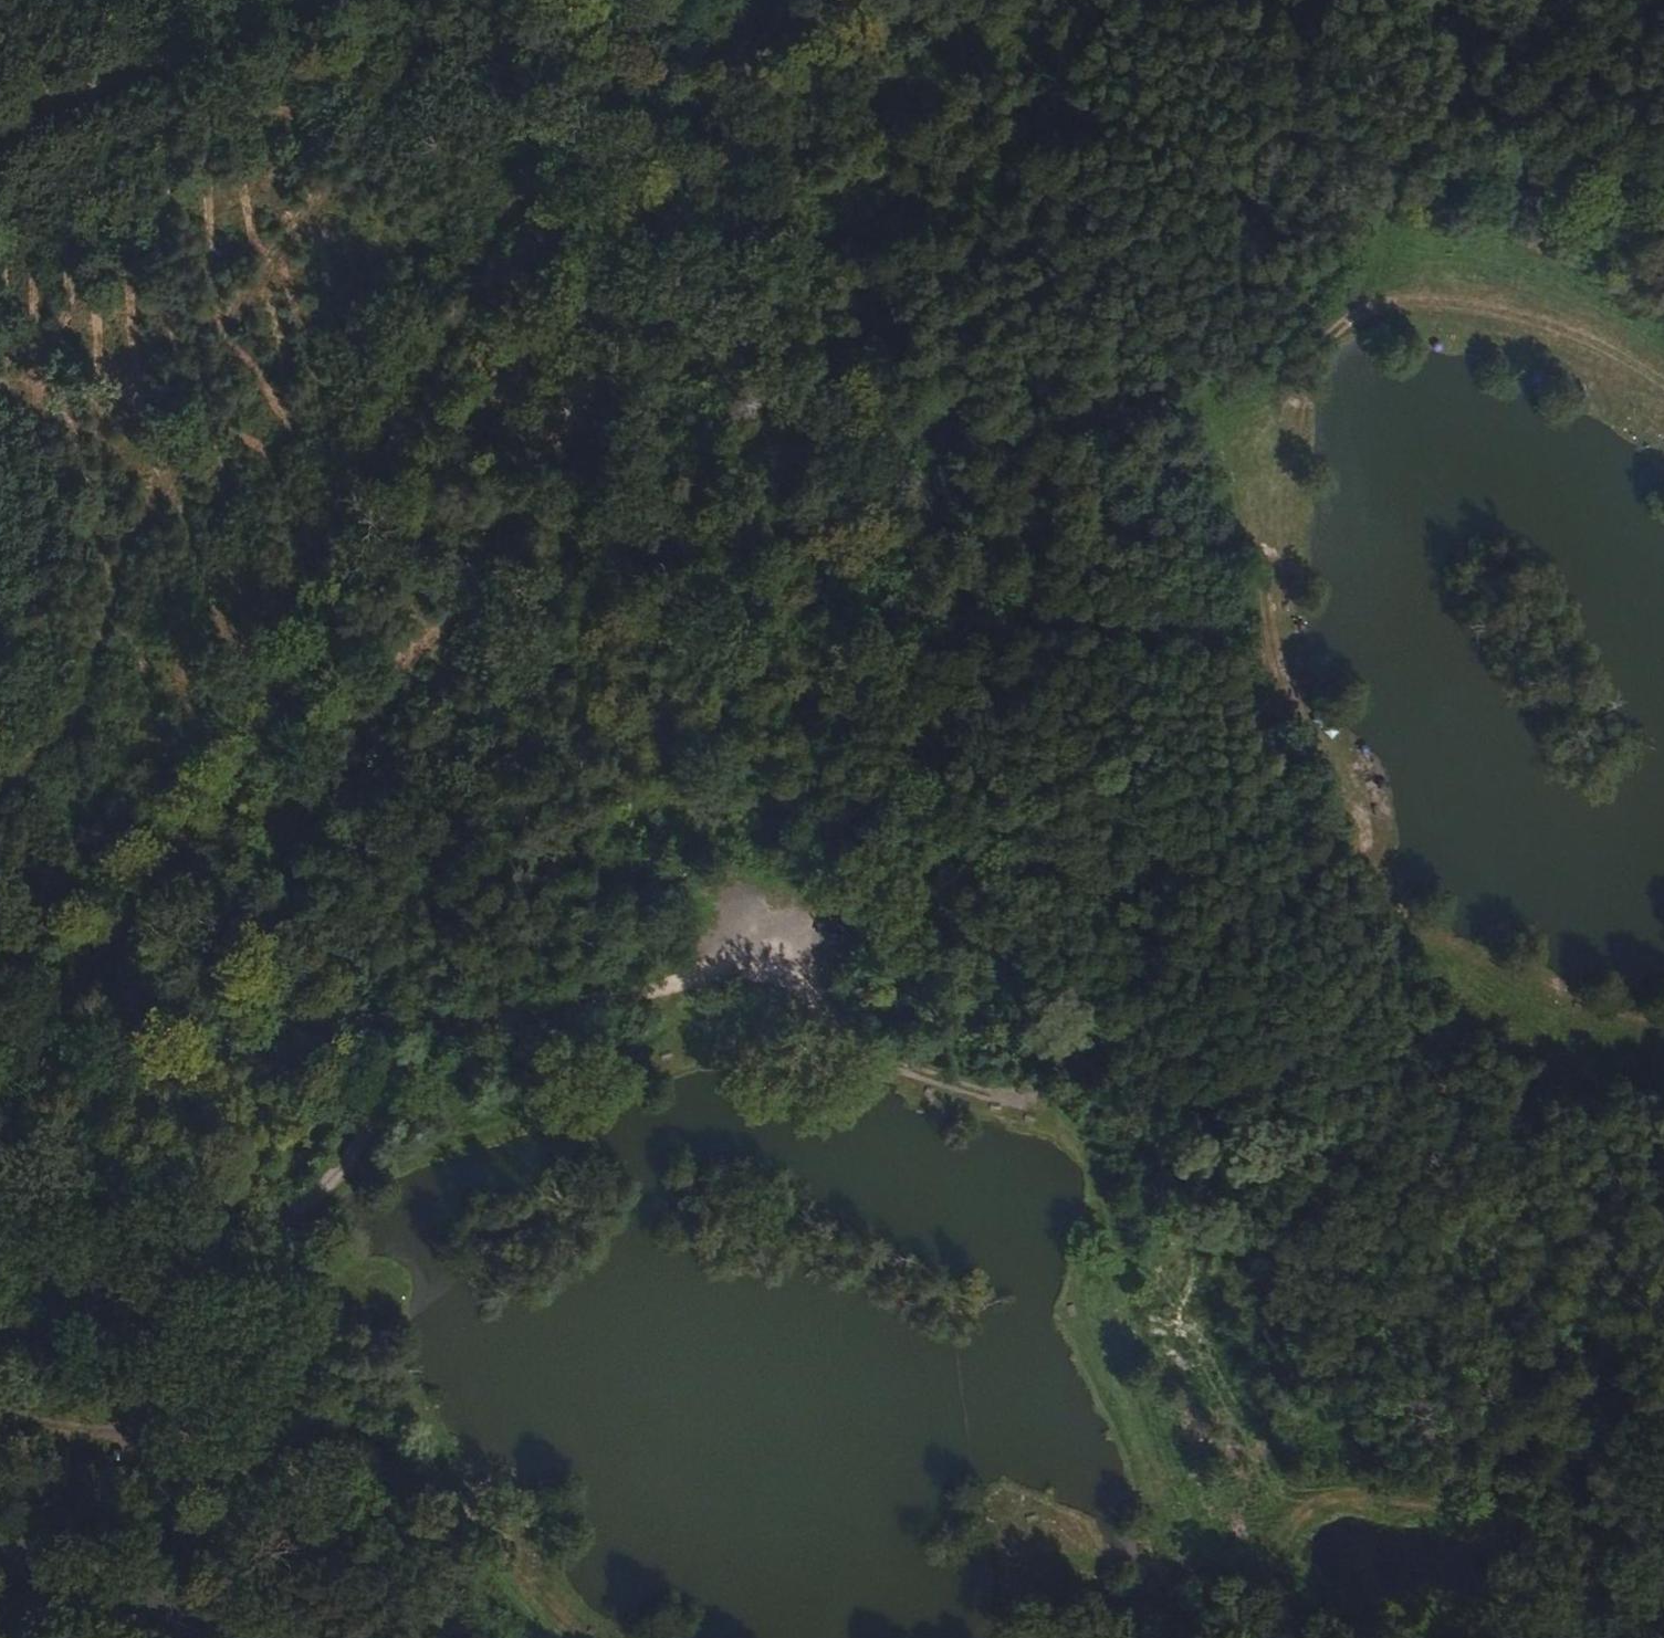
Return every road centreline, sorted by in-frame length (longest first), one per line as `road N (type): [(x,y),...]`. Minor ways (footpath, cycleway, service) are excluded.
road 1 (secondary): [(198,1637),(0,1561)]

